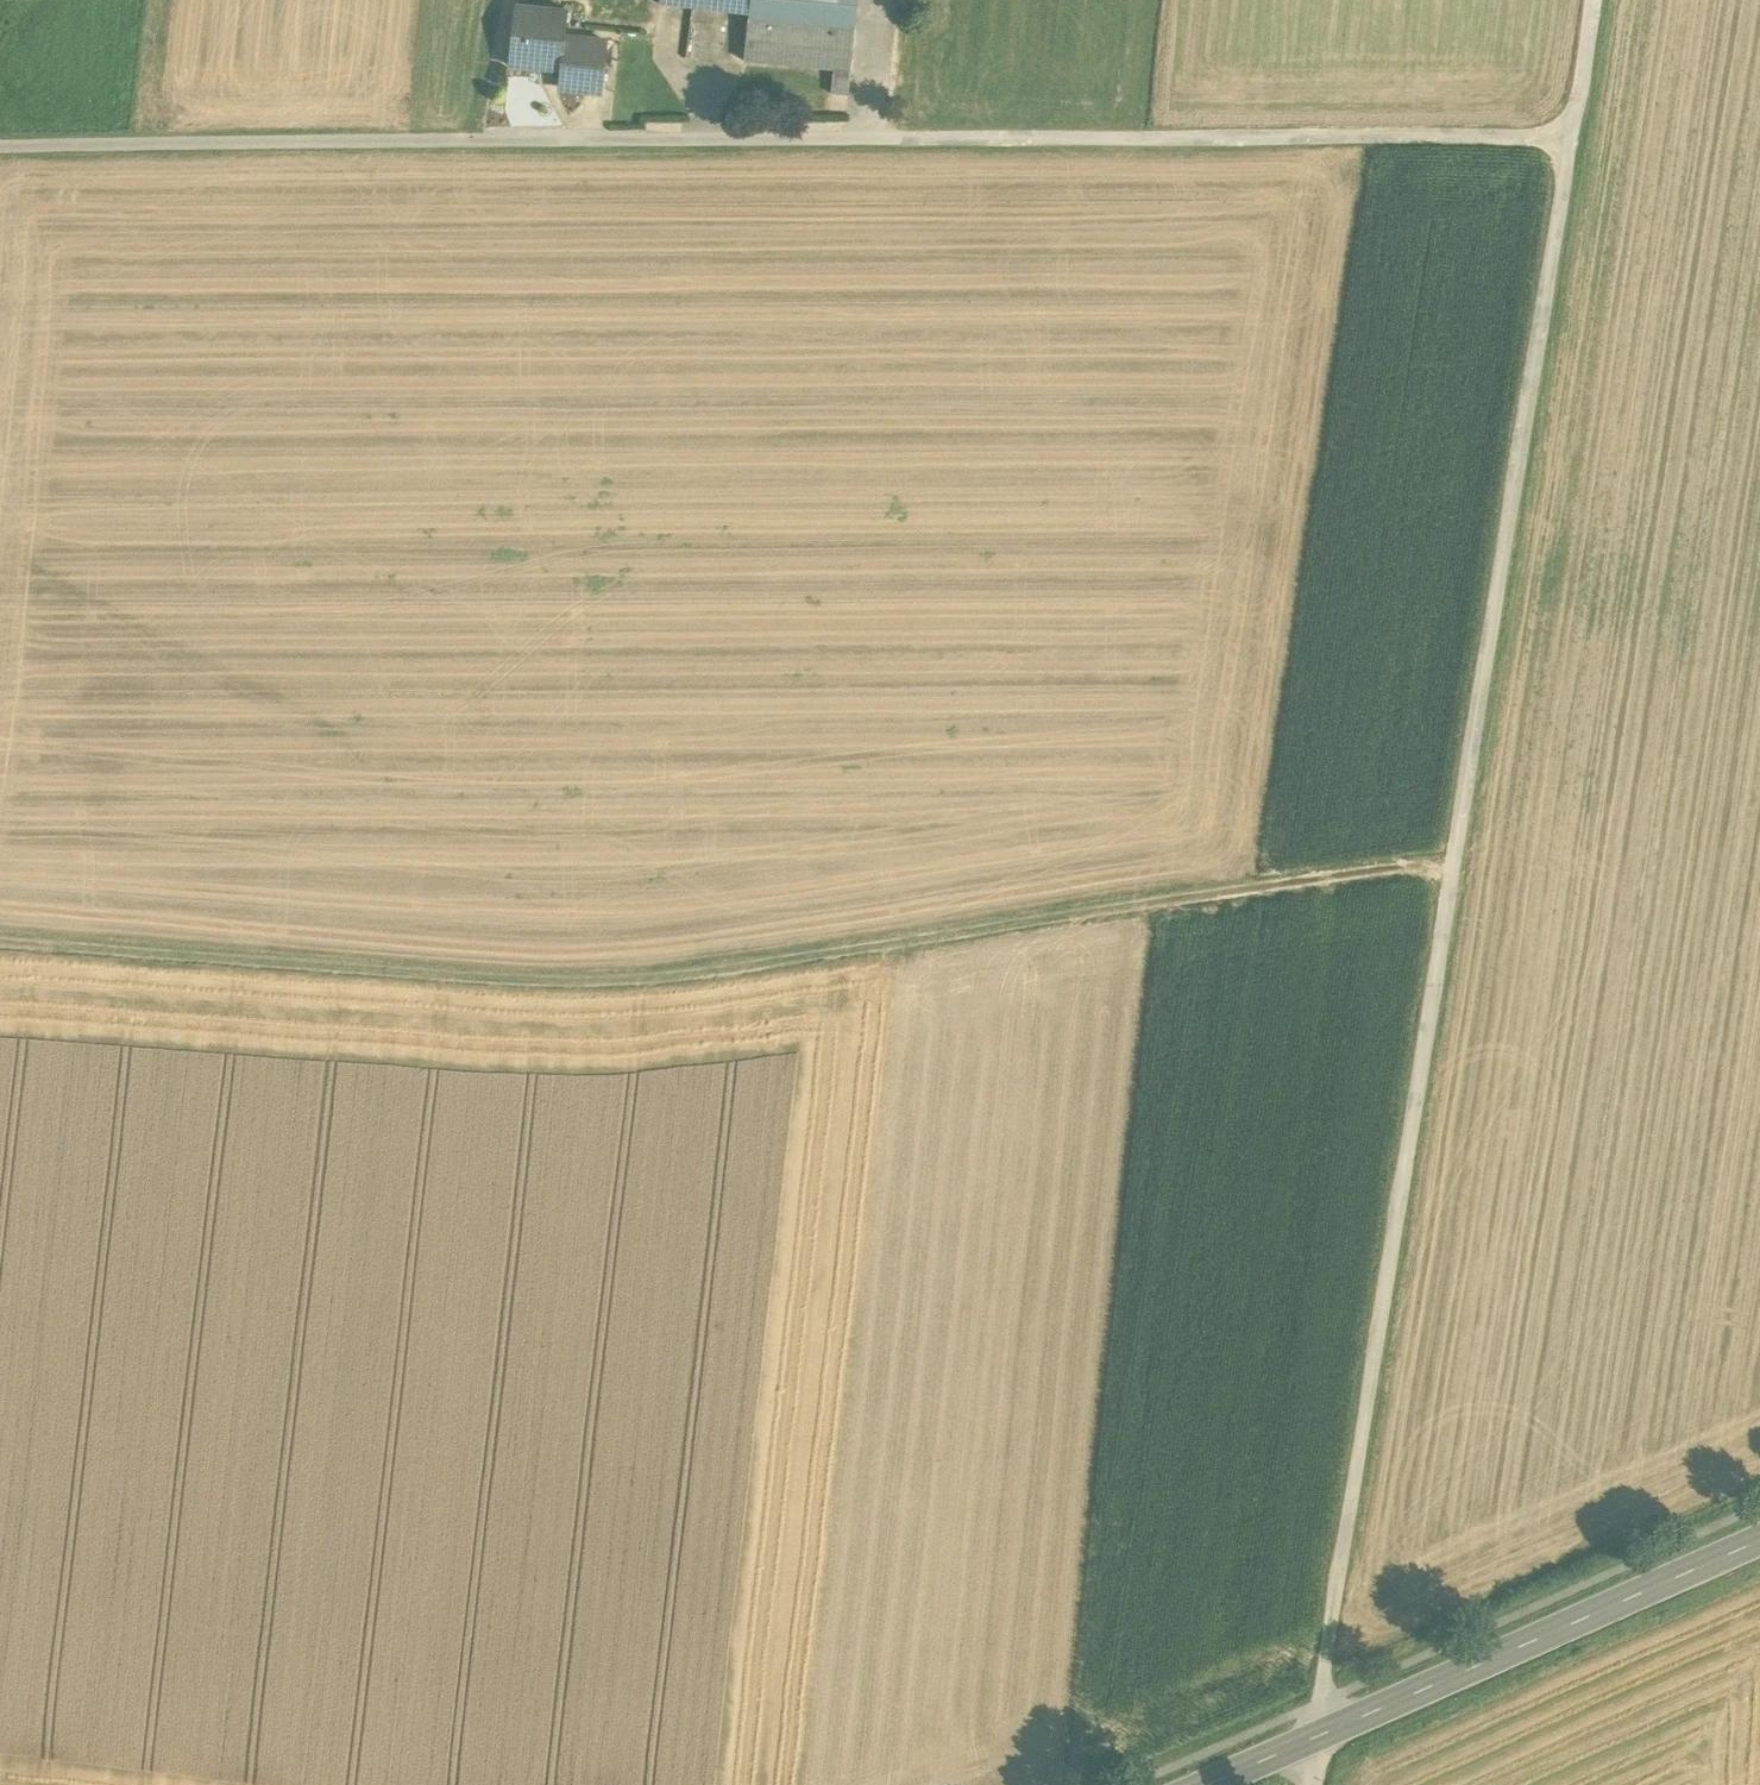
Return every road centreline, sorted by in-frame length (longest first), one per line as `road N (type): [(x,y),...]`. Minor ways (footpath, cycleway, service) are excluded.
road 1 (track): [(1568,139),(1316,1737)]
road 2 (track): [(1452,865),(703,977),(588,986),(0,945)]
road 3 (track): [(909,137),(0,146)]
road 4 (secondary): [(1206,1784),(1759,1539)]
road 5 (track): [(1590,0),(1568,139)]

